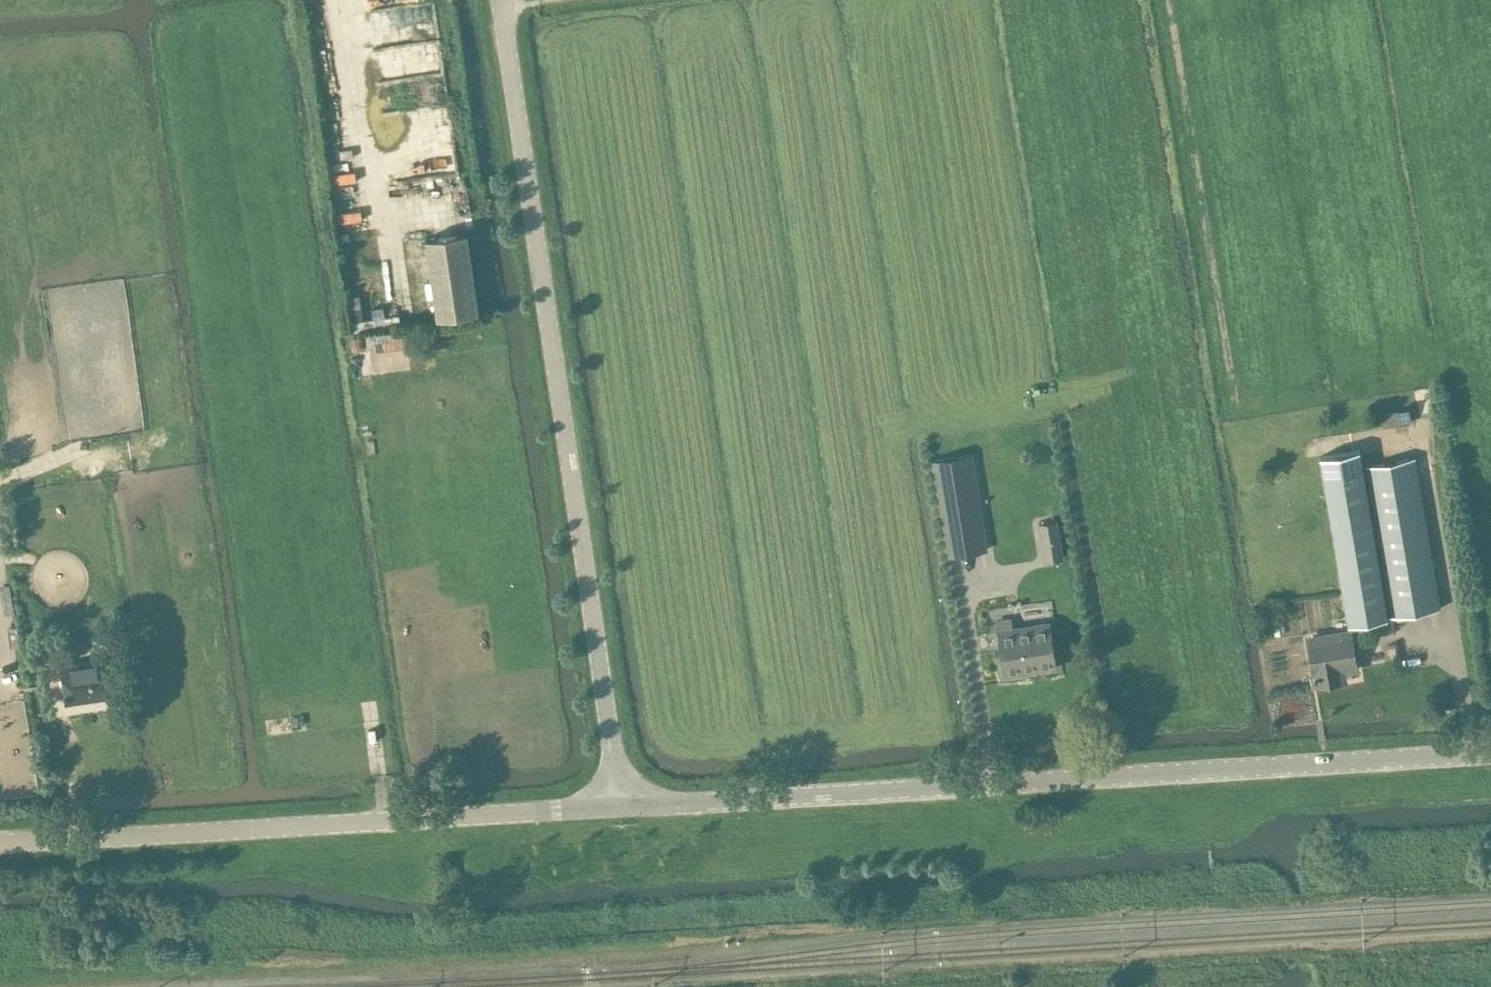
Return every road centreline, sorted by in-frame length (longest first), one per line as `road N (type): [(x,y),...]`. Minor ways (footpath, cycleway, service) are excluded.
road 1 (unclassified): [(619,807),(1490,754)]
road 2 (unclassified): [(619,807),(500,0)]
road 3 (unclassified): [(0,841),(619,807)]

